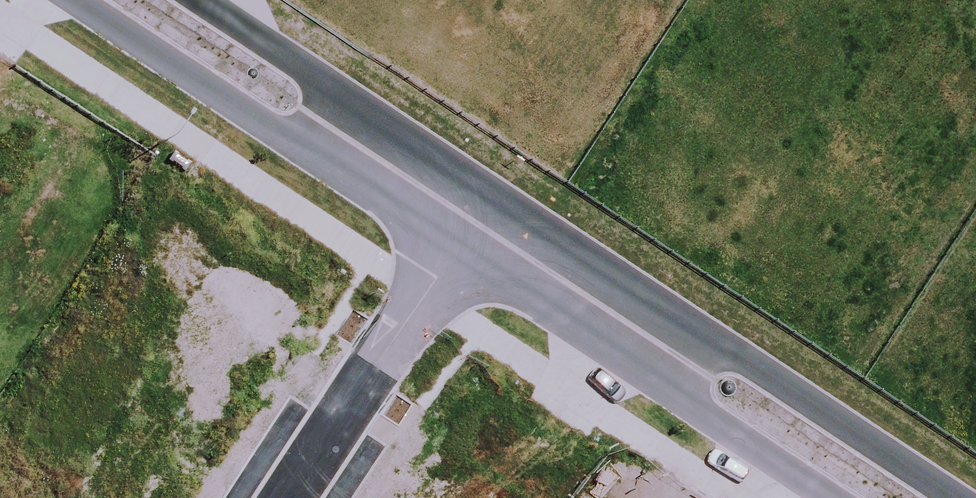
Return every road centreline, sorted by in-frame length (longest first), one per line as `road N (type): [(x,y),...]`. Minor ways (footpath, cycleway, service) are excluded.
road 1 (residential): [(665,348),(739,356),(953,497)]
road 2 (residential): [(331,129),(258,120),(76,0)]
road 3 (residential): [(833,497),(710,417),(682,389),(665,348)]
road 4 (residential): [(665,348),(482,221)]
road 5 (residential): [(360,390),(482,221)]
road 6 (residential): [(203,0),(302,65),(331,129)]
road 7 (residential): [(482,221),(331,129)]
road 8 (unknown): [(282,497),(360,390)]

